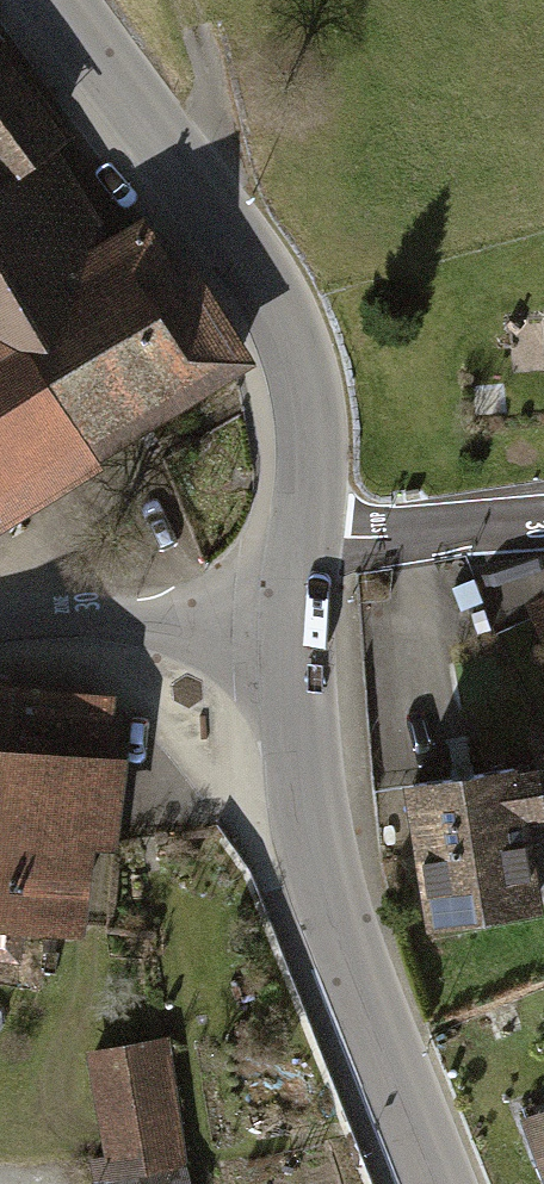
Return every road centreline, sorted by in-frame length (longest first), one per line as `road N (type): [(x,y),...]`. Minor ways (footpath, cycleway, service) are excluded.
road 1 (tertiary): [(307,529),(313,467),(303,388),(282,316),(248,257),(58,0)]
road 2 (tertiary): [(436,1183),(342,937),(318,843),(302,753),(297,614)]
road 3 (residential): [(297,614),(114,610),(0,620)]
road 4 (residential): [(307,529),(402,534),(543,514)]

